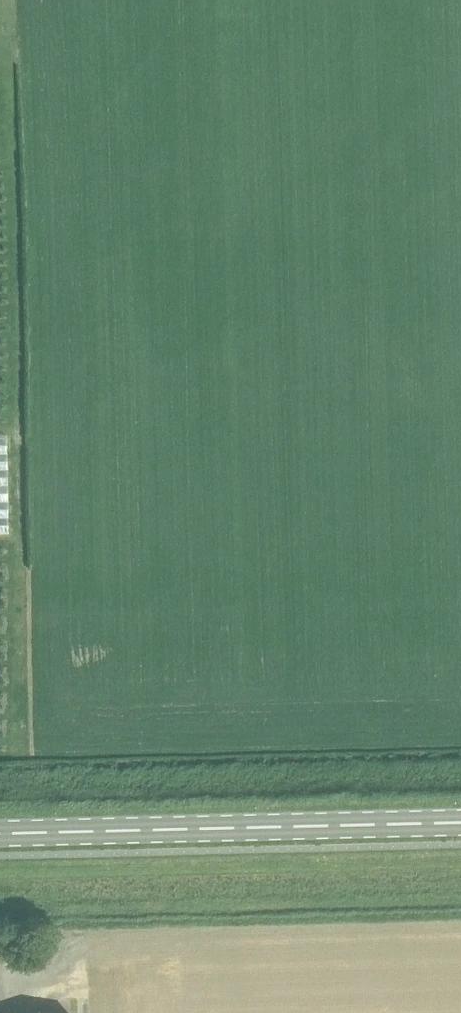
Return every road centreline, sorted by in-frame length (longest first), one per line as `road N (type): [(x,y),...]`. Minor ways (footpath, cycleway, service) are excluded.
road 1 (primary): [(0,834),(460,822)]

